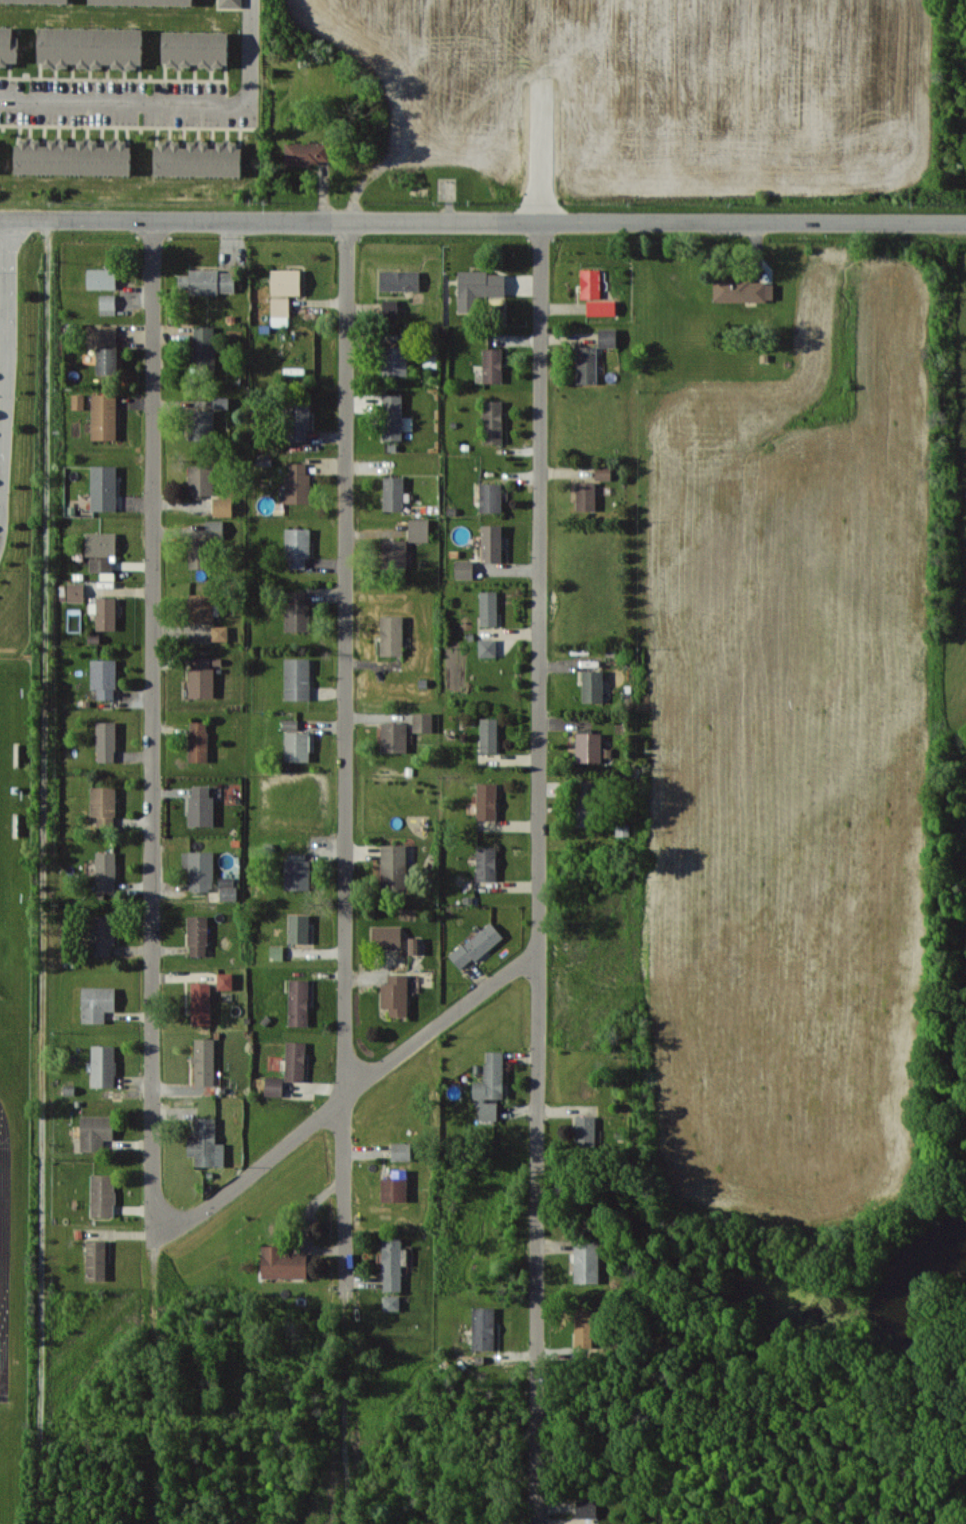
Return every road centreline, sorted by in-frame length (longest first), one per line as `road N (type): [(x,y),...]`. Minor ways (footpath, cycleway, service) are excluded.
road 1 (residential): [(351,219),(349,1523)]
road 2 (residential): [(154,220),(151,1523)]
road 3 (residential): [(542,224),(535,1523)]
road 4 (residential): [(0,219),(965,227)]
road 5 (residential): [(153,1229),(188,1221),(344,1093),(539,955)]

